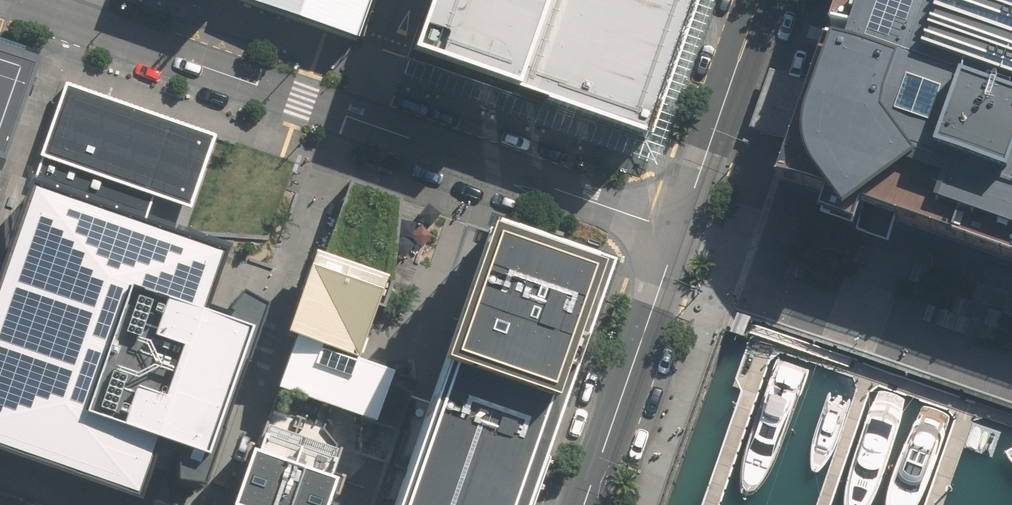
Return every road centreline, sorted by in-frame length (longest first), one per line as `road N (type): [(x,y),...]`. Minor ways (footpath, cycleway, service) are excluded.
road 1 (residential): [(351,115),(218,479)]
road 2 (residential): [(13,0),(351,115)]
road 3 (residential): [(351,115),(680,230)]
road 4 (secondary): [(584,504),(680,230)]
road 5 (secondary): [(680,230),(760,0)]
road 6 (residential): [(393,0),(351,115)]

